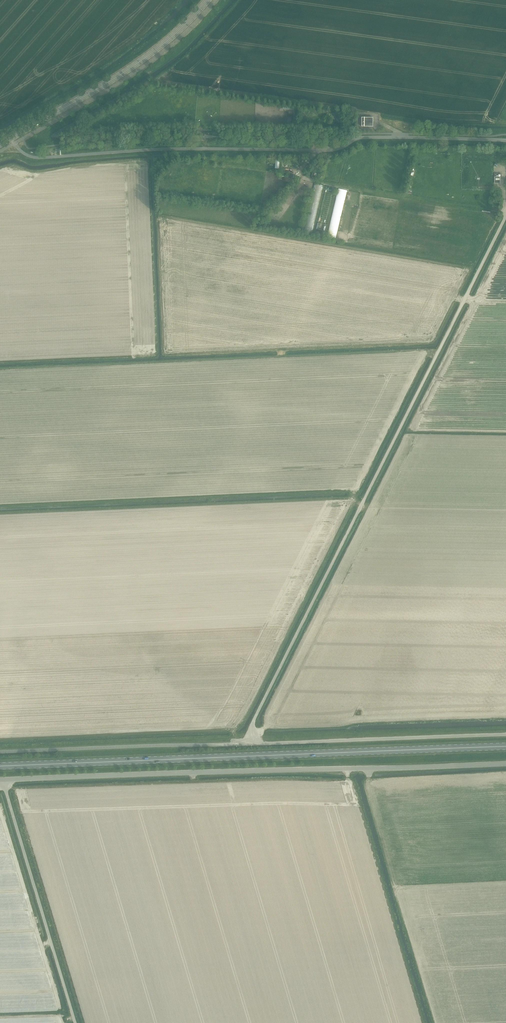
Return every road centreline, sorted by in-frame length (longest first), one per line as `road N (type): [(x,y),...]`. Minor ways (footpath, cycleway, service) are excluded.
road 1 (unclassified): [(251,743),(254,720),(505,215)]
road 2 (primary): [(505,746),(0,766)]
road 3 (unclassified): [(2,780),(505,763)]
road 4 (secondary): [(0,144),(135,65),(208,0)]
road 5 (unclassified): [(505,734),(251,743)]
road 6 (unclassified): [(75,1022),(2,780)]

